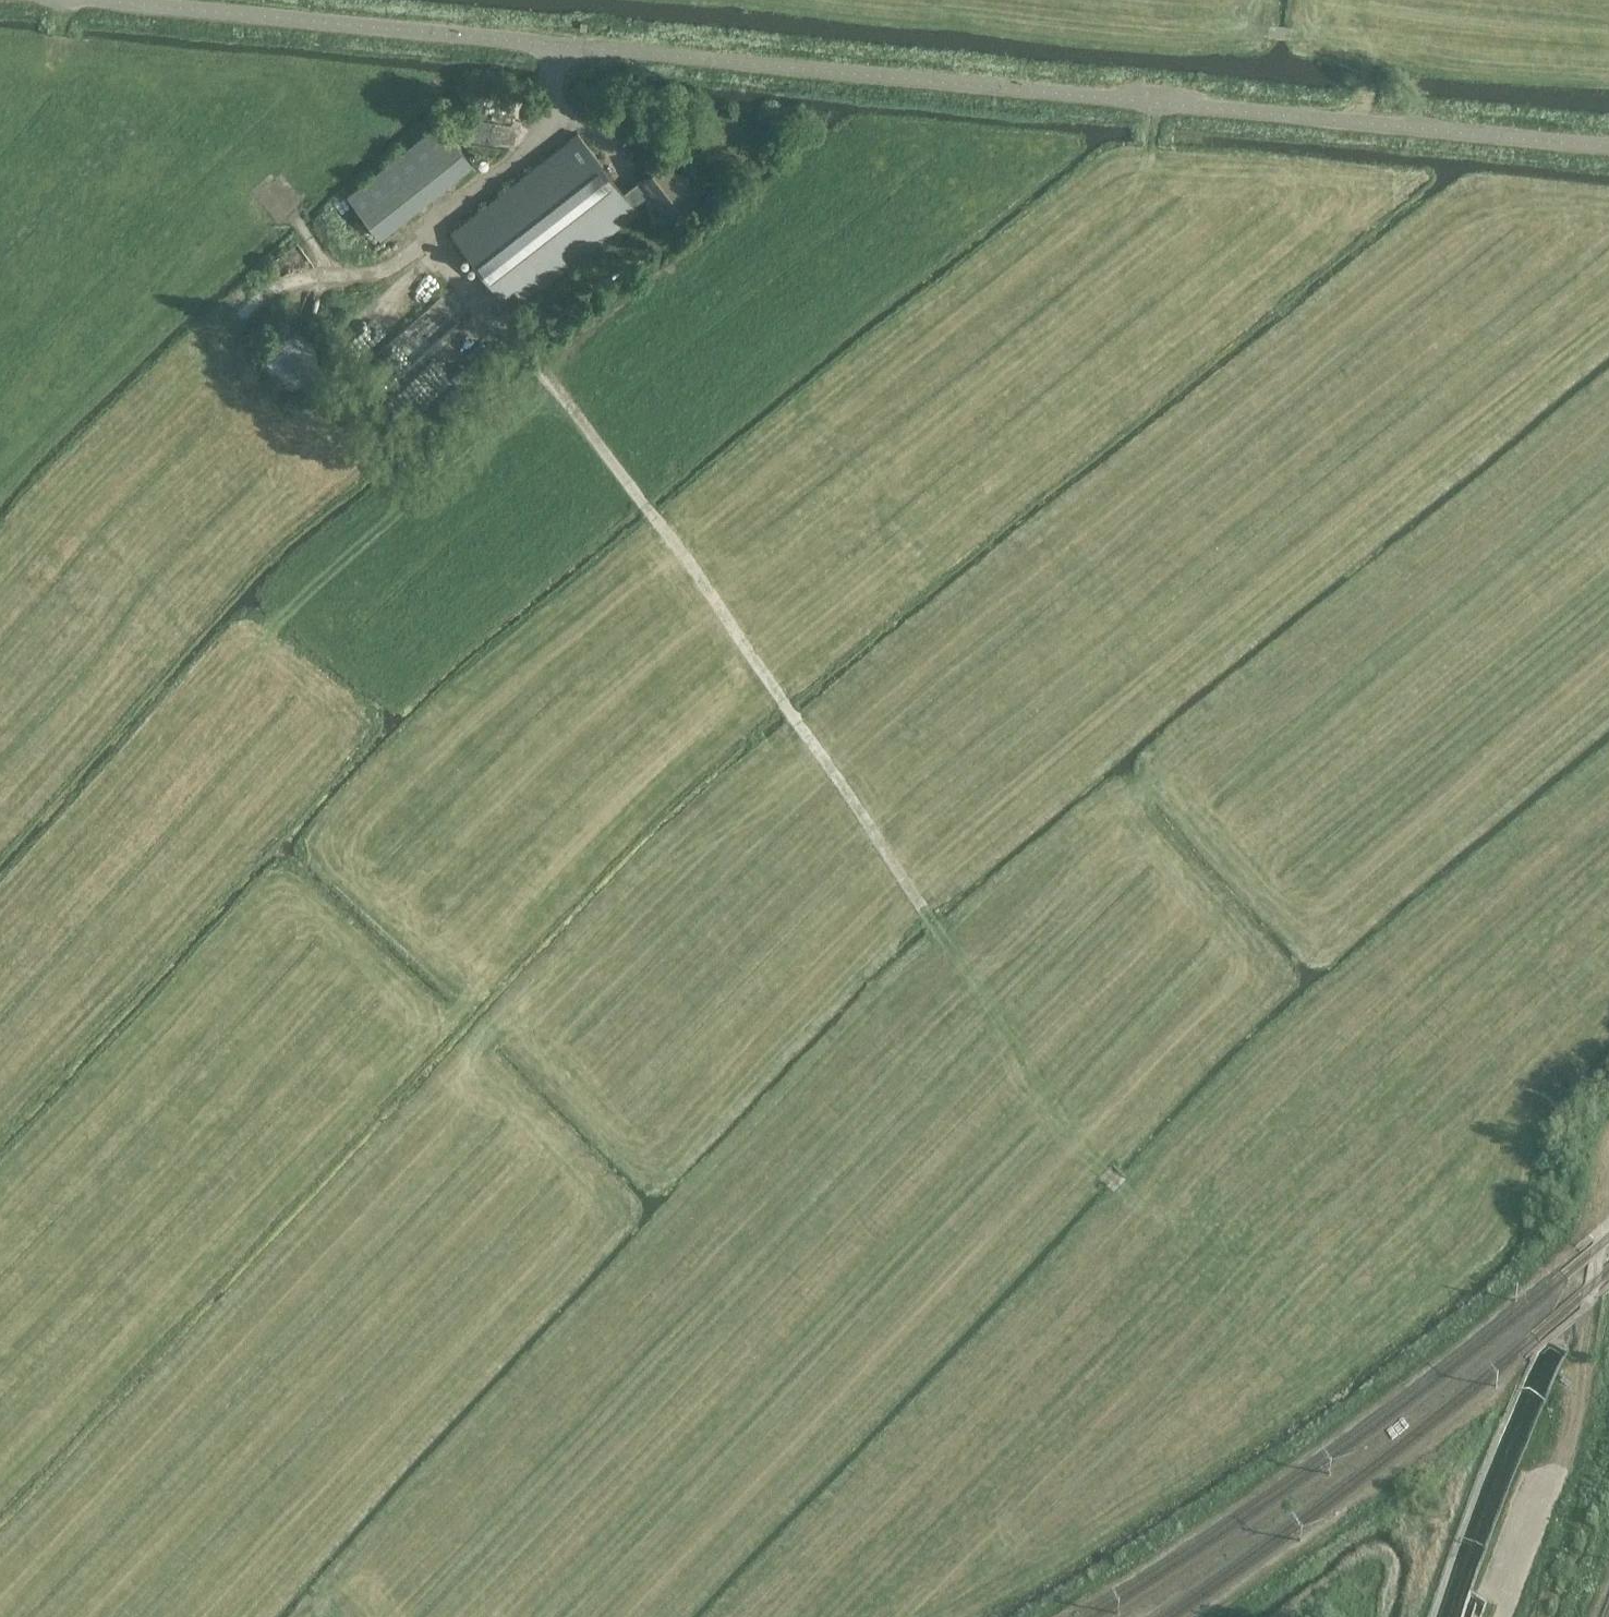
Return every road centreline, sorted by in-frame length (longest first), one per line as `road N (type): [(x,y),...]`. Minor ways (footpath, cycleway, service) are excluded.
road 1 (unclassified): [(1608,147),(95,0)]
road 2 (track): [(1562,1464),(1579,1395),(1586,1312)]

